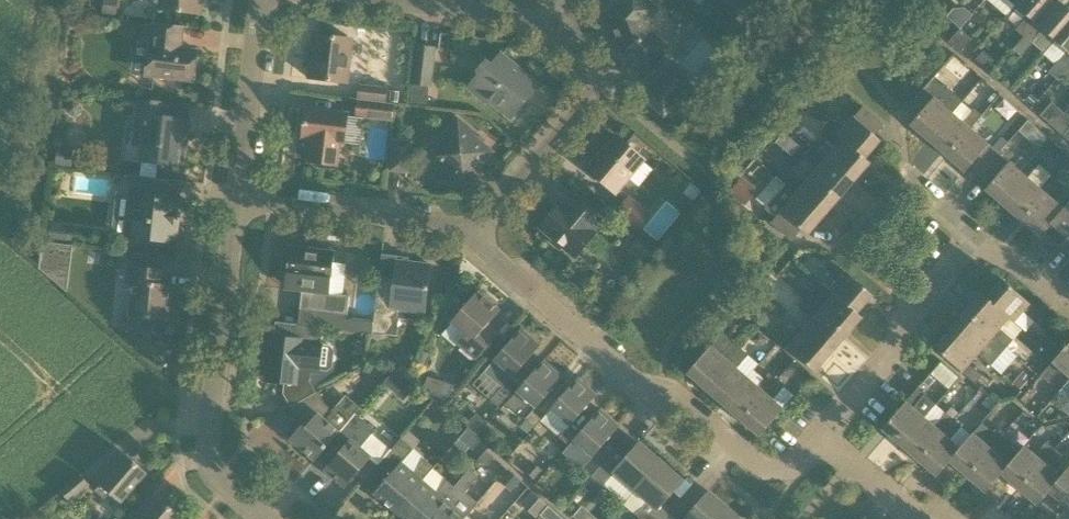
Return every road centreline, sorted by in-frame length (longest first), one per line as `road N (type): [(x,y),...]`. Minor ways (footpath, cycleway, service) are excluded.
road 1 (residential): [(471,234),(641,384),(683,401),(762,468),(792,468),(822,436)]
road 2 (residential): [(822,436),(978,237),(1068,304)]
road 3 (residential): [(262,518),(216,478),(209,452),(239,205)]
road 4 (residential): [(471,234),(596,82),(546,21)]
road 5 (residential): [(239,205),(471,234)]
road 6 (residential): [(239,205),(260,0)]
road 7 (residential): [(357,0),(546,21)]
road 8 (residential): [(915,518),(822,436)]

